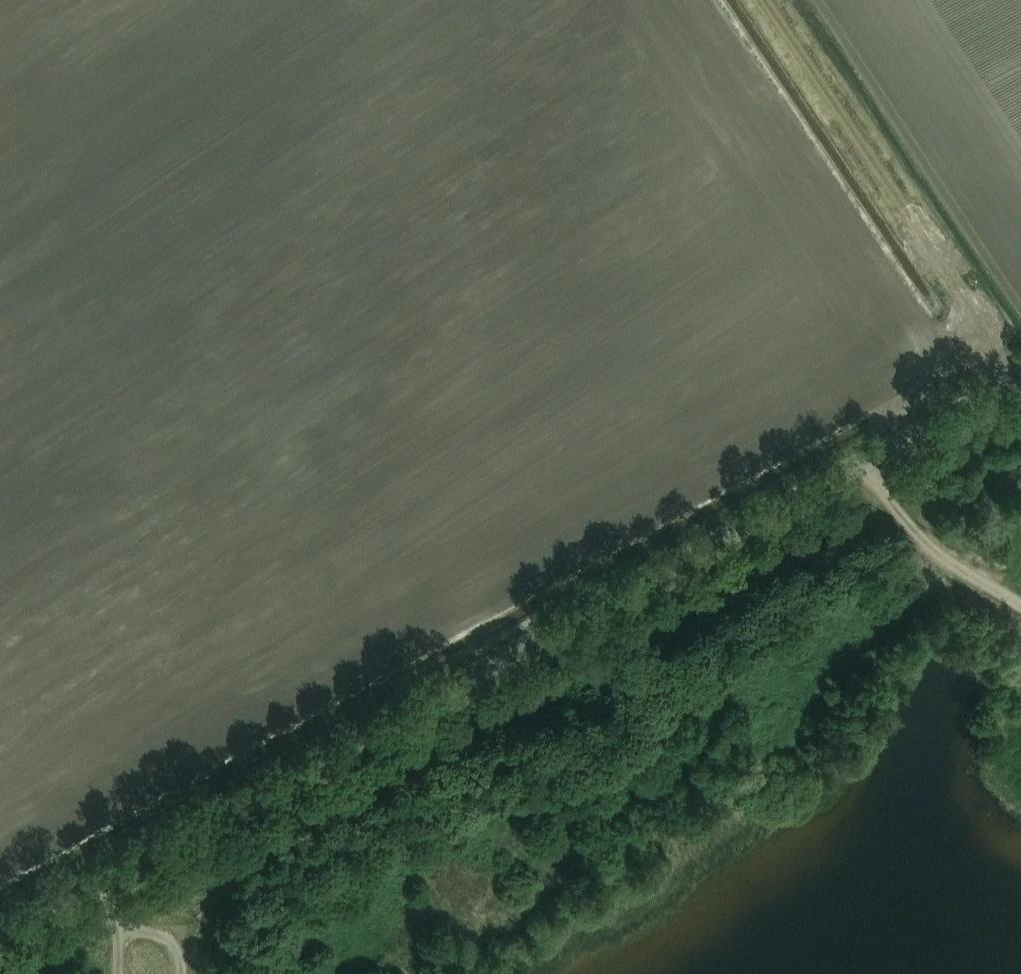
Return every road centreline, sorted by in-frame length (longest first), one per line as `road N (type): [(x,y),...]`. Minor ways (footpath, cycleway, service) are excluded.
road 1 (unclassified): [(0,930),(864,464)]
road 2 (unclassified): [(864,464),(1020,379)]
road 3 (residential): [(1020,609),(918,539)]

